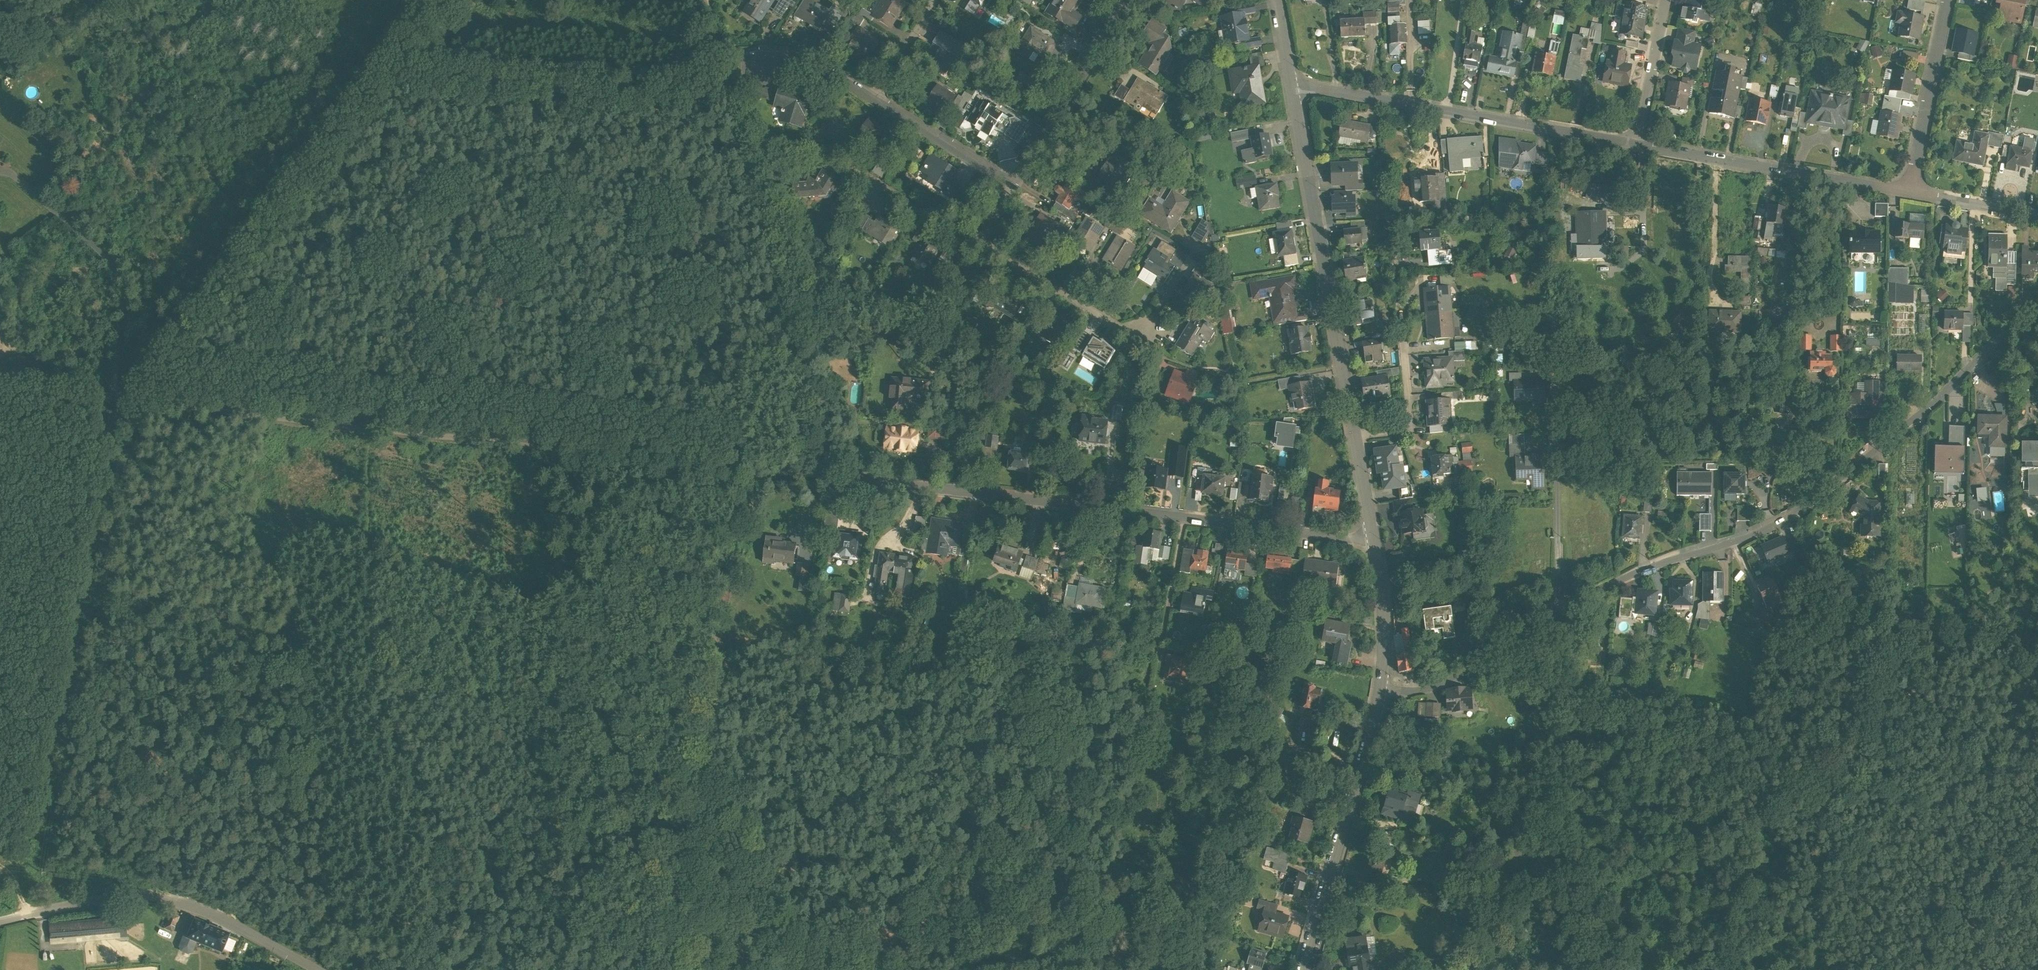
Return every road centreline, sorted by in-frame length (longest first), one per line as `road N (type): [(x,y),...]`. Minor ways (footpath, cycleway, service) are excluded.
road 1 (residential): [(2037,314),(1795,513),(1584,595),(1508,634),(1438,685),(1381,687)]
road 2 (residential): [(1373,542),(756,471)]
road 3 (track): [(705,0),(831,477)]
road 4 (tertiary): [(1291,88),(1373,542)]
road 5 (track): [(353,71),(118,401)]
road 6 (residential): [(1637,148),(1291,88)]
road 7 (residential): [(0,921),(156,896),(232,921),(319,969)]
road 8 (tertiary): [(1381,687),(1304,969)]
road 9 (residential): [(1910,193),(1637,148)]
road 10 (residential): [(1129,0),(1014,185)]
road 11 (residential): [(980,243),(1146,348),(1154,335)]
road 12 (residential): [(1910,193),(1948,0)]
road 13 (residential): [(1014,185),(877,99)]
road 14 (residential): [(1637,148),(1664,0)]
road 15 (tertiary): [(1373,542),(1384,624),(1381,687)]
road 16 (residential): [(2037,216),(1910,193)]
road 17 (residential): [(877,99),(824,69),(763,58)]

